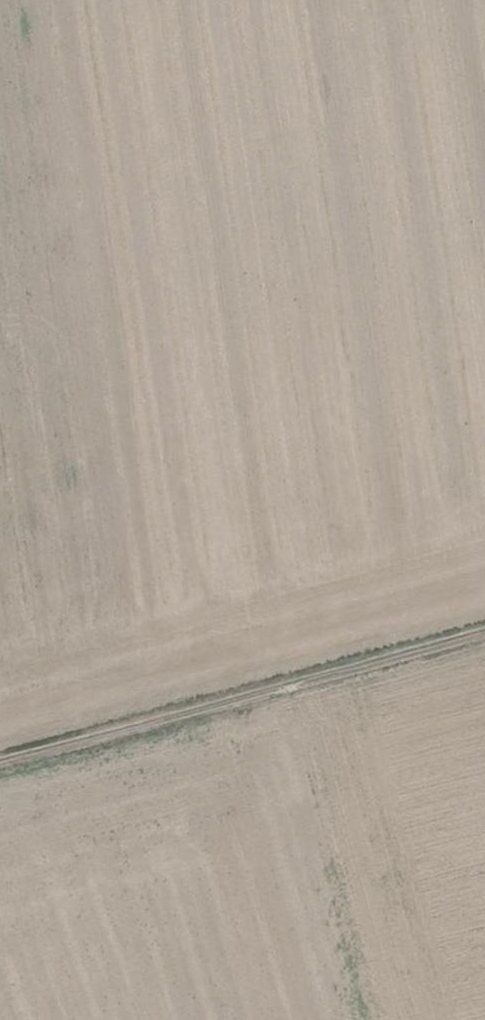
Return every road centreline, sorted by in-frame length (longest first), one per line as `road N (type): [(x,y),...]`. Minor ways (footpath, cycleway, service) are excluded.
road 1 (track): [(484,631),(0,761)]

